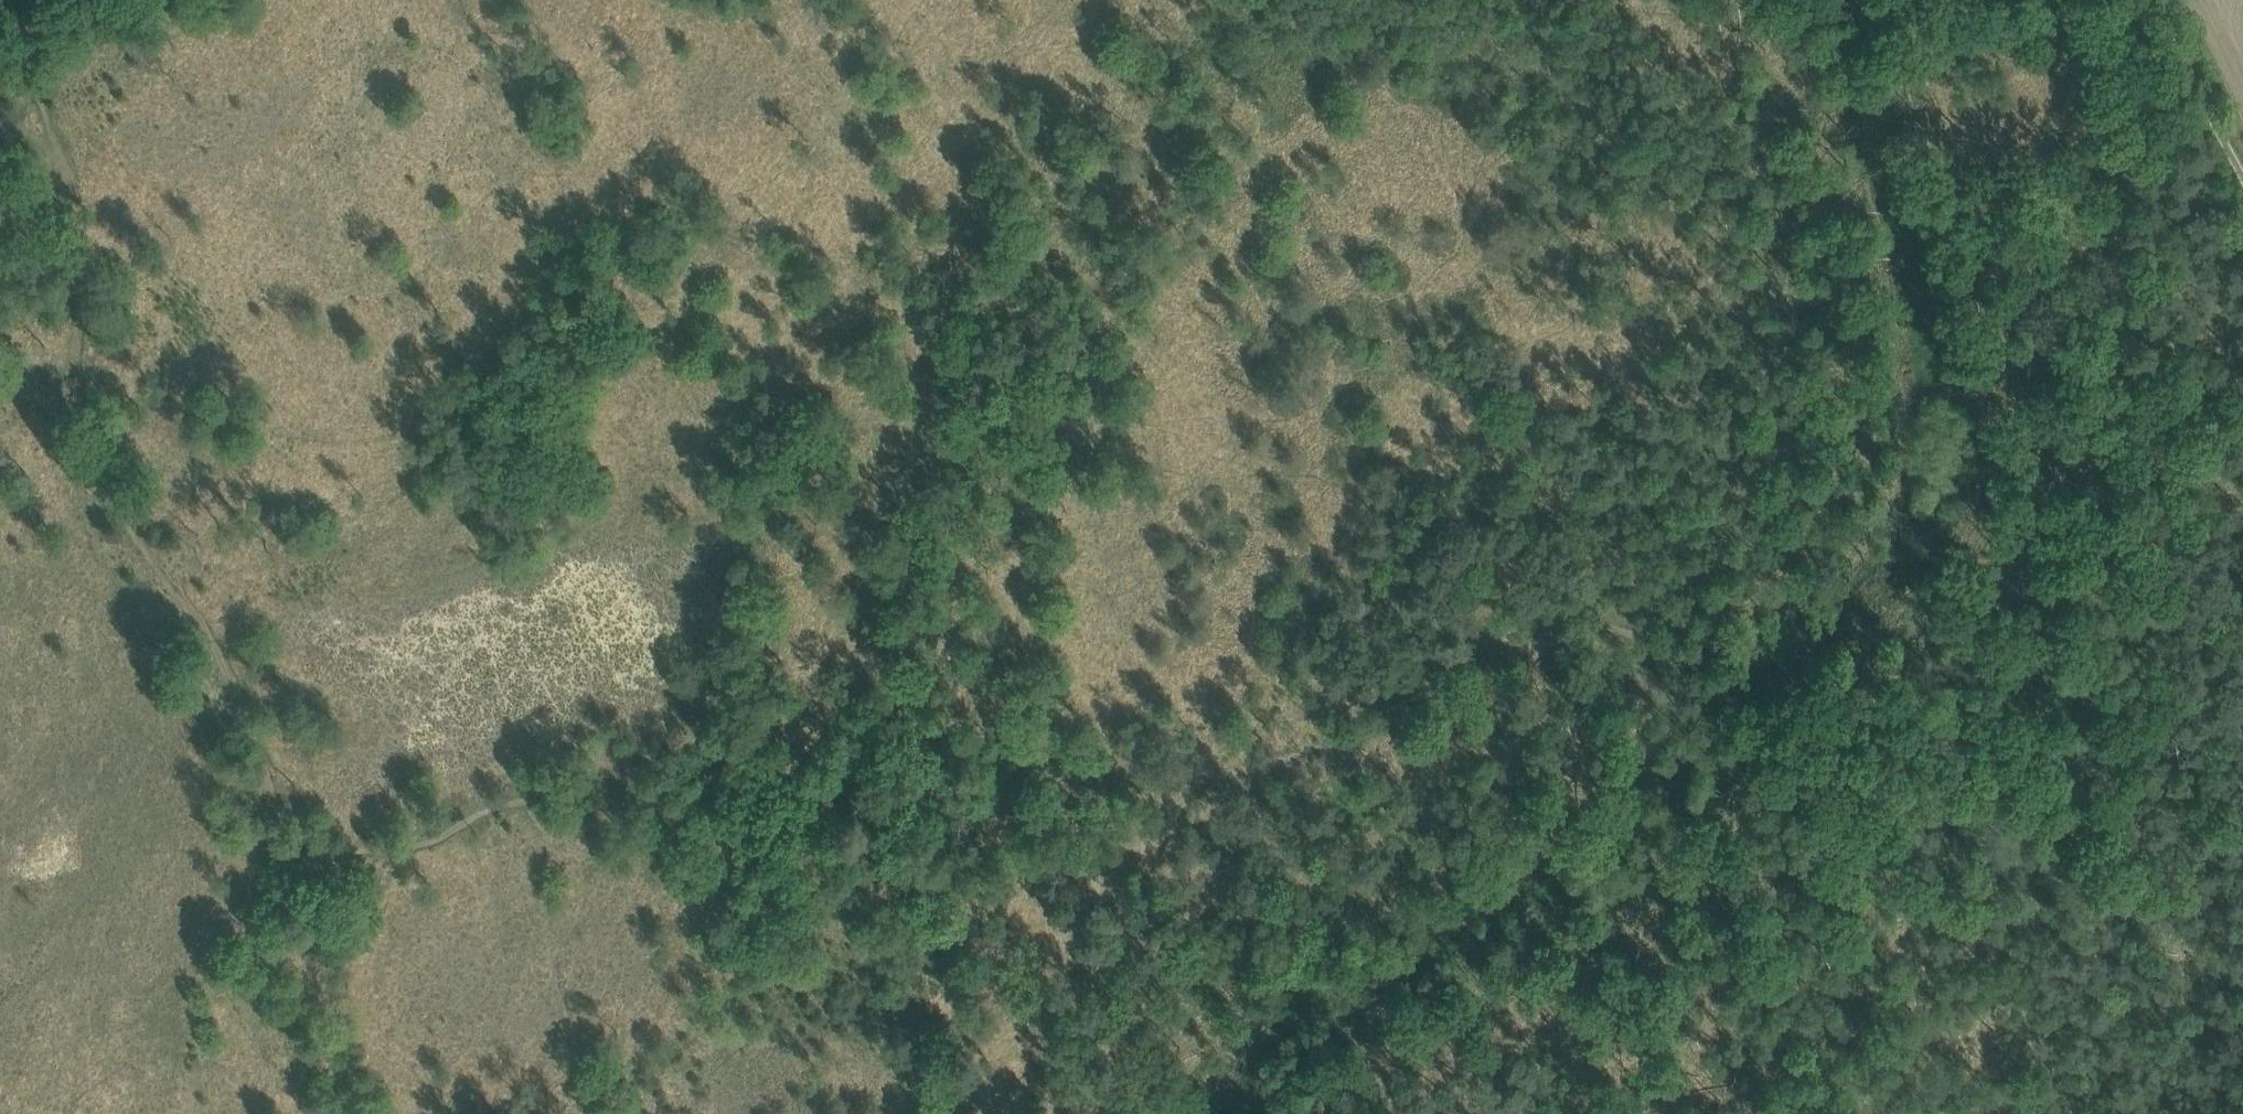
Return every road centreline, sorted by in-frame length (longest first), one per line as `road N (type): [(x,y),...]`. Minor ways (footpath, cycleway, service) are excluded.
road 1 (track): [(2242,184),(2150,0)]

